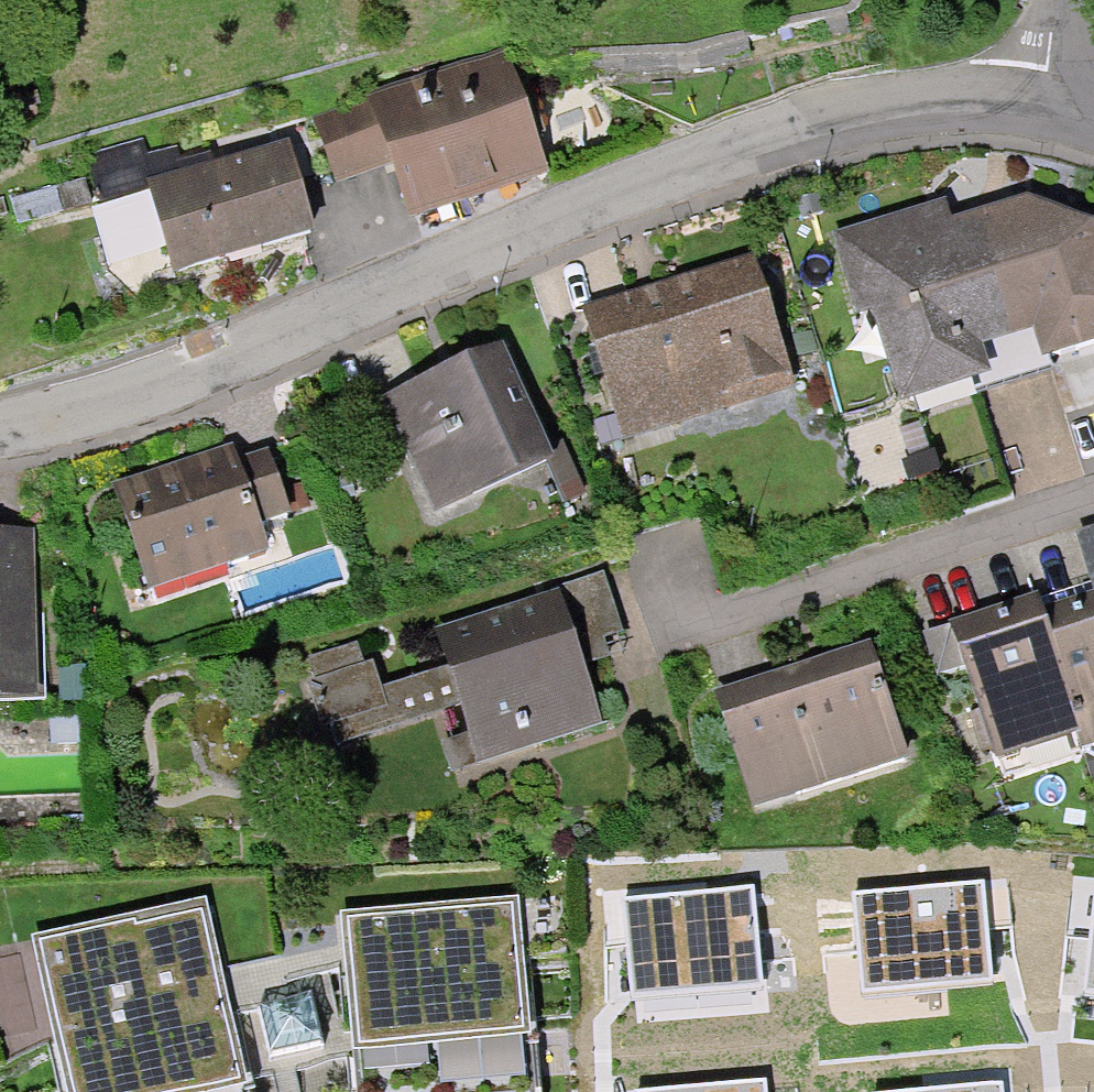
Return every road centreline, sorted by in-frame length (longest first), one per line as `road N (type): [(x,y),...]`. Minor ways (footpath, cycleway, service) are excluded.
road 1 (residential): [(1037,109),(948,99),(856,106),(667,173),(150,388),(0,425)]
road 2 (residential): [(1093,500),(696,627),(668,550)]

